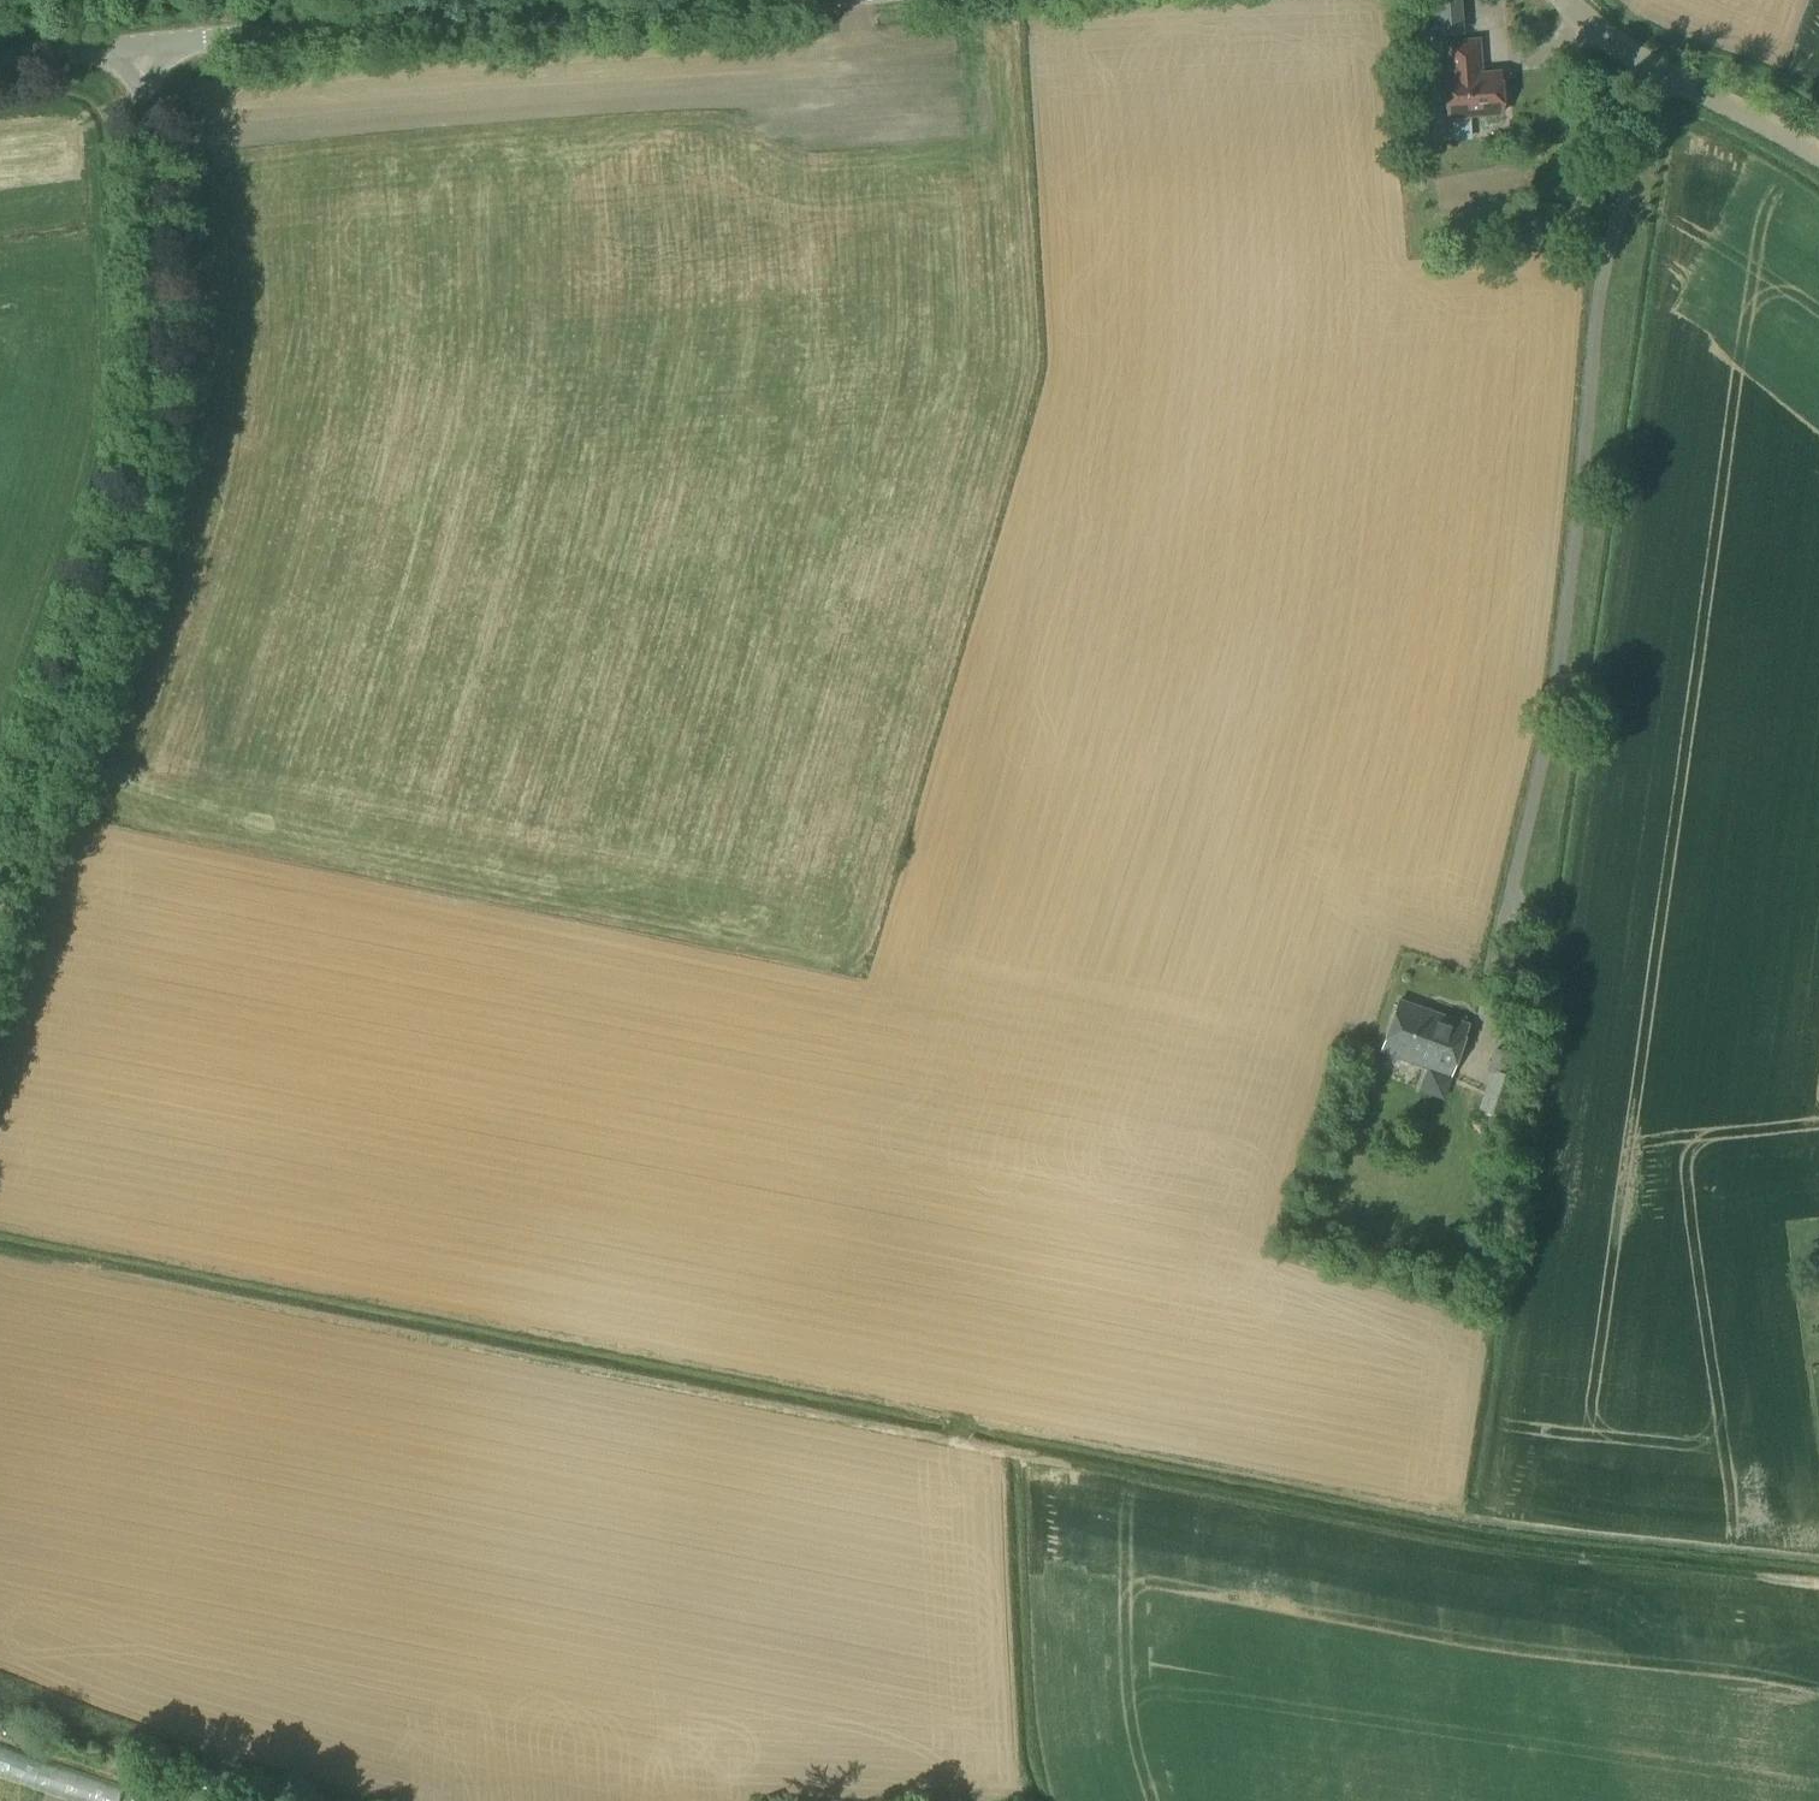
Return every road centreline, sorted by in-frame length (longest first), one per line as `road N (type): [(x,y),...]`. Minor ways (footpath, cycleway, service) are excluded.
road 1 (unclassified): [(0,900),(144,478),(157,391),(140,50)]
road 2 (tertiary): [(140,50),(794,0)]
road 3 (unclassified): [(1818,160),(1663,76),(1566,0)]
road 4 (tertiary): [(140,50),(0,67)]

